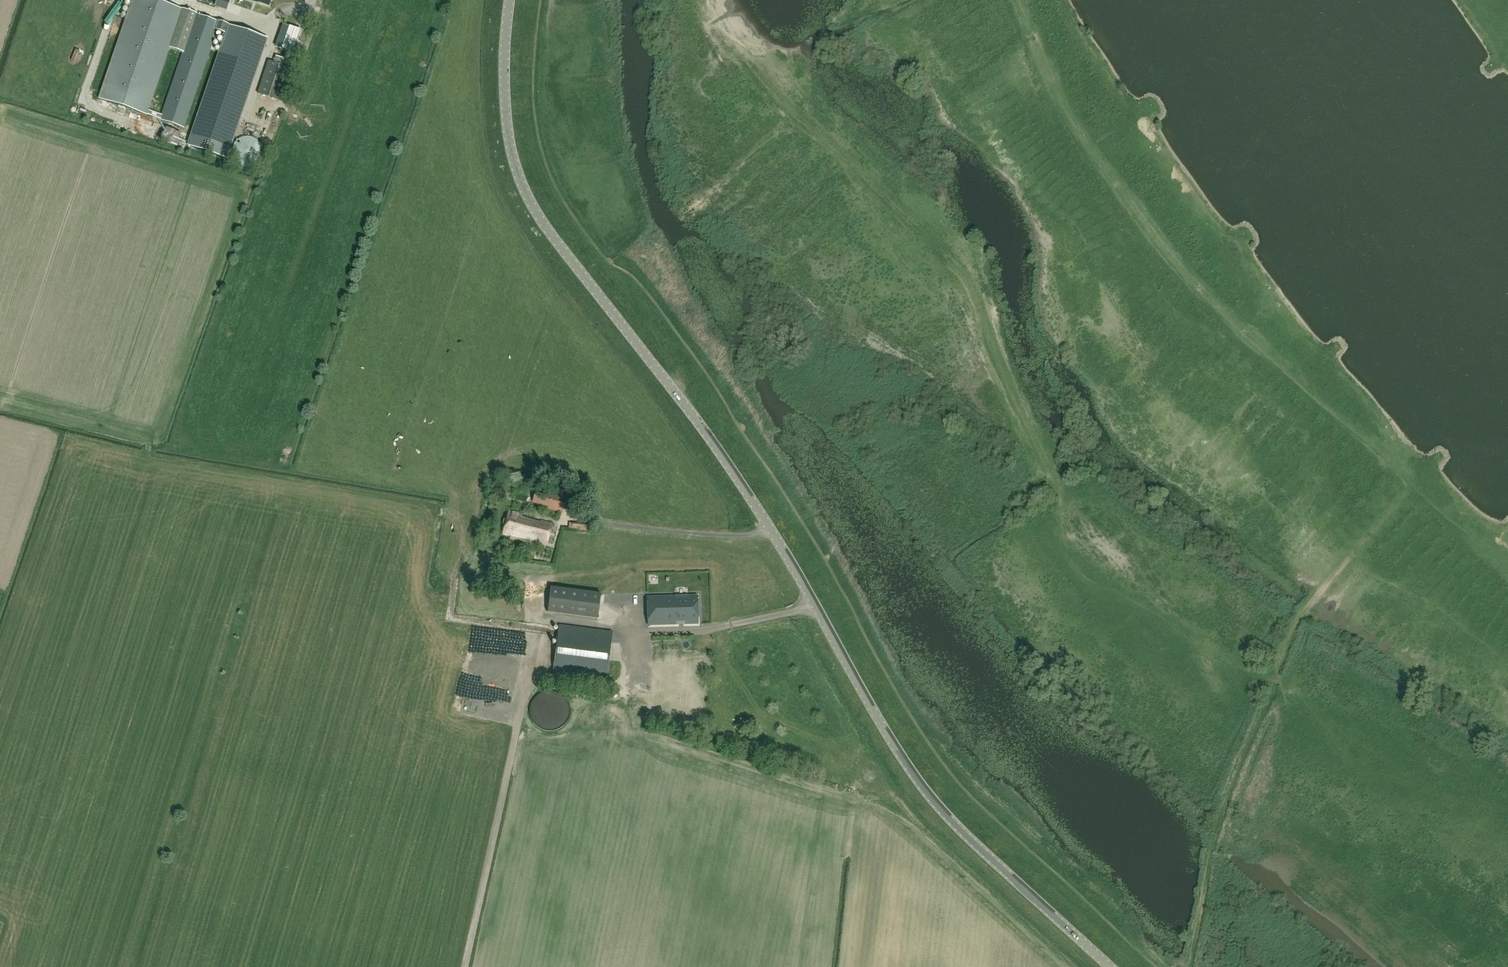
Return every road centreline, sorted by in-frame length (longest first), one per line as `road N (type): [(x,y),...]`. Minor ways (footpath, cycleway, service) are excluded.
road 1 (tertiary): [(1110,966),(931,798),(770,527),(535,214),(506,116),(510,0)]
road 2 (track): [(465,966),(526,684)]
road 3 (unclassified): [(176,0),(259,28),(312,0)]

